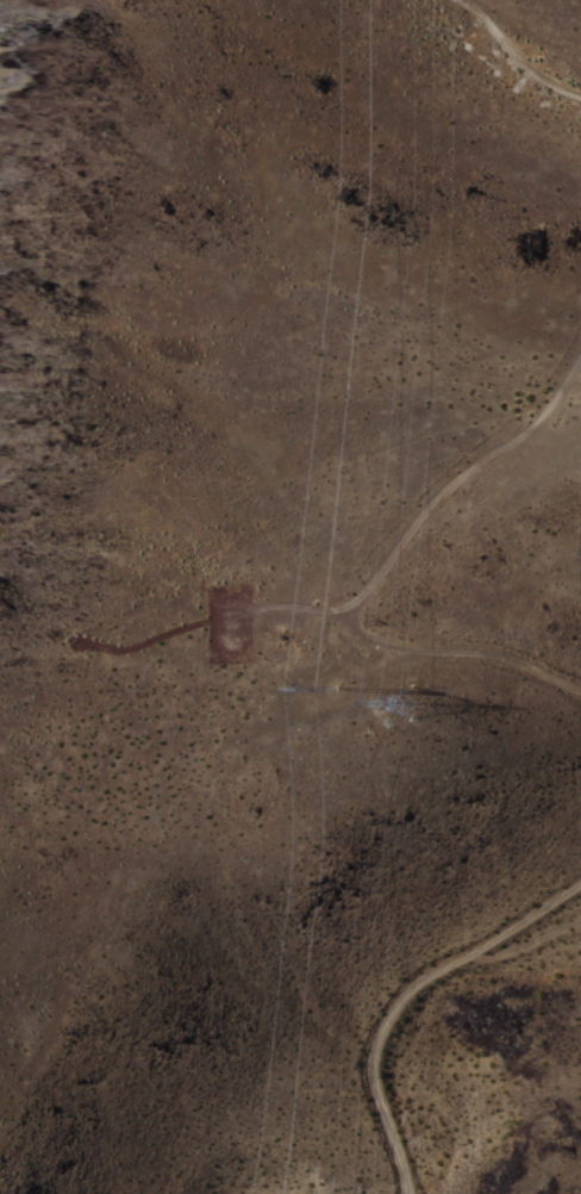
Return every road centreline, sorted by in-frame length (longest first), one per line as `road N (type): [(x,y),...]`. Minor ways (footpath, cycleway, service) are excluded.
road 1 (track): [(580,686),(388,640),(366,629),(356,603),(467,464),(532,423),(580,343)]
road 2 (track): [(397,1193),(369,1069),(376,1025),(394,989),(580,873)]
road 3 (track): [(220,621),(264,602),(313,609),(356,603)]

